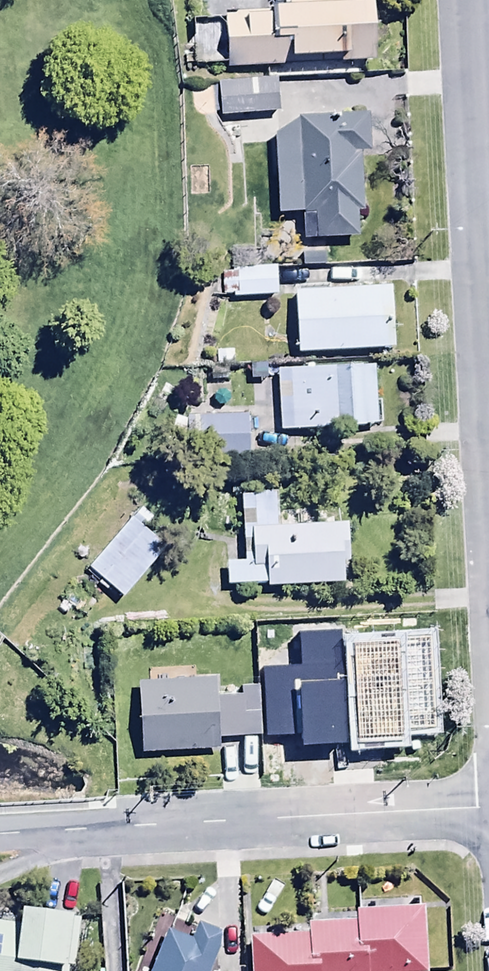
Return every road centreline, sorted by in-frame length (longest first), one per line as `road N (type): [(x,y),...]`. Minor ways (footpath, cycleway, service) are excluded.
road 1 (residential): [(488,808),(0,843)]
road 2 (tertiary): [(476,0),(488,245)]

